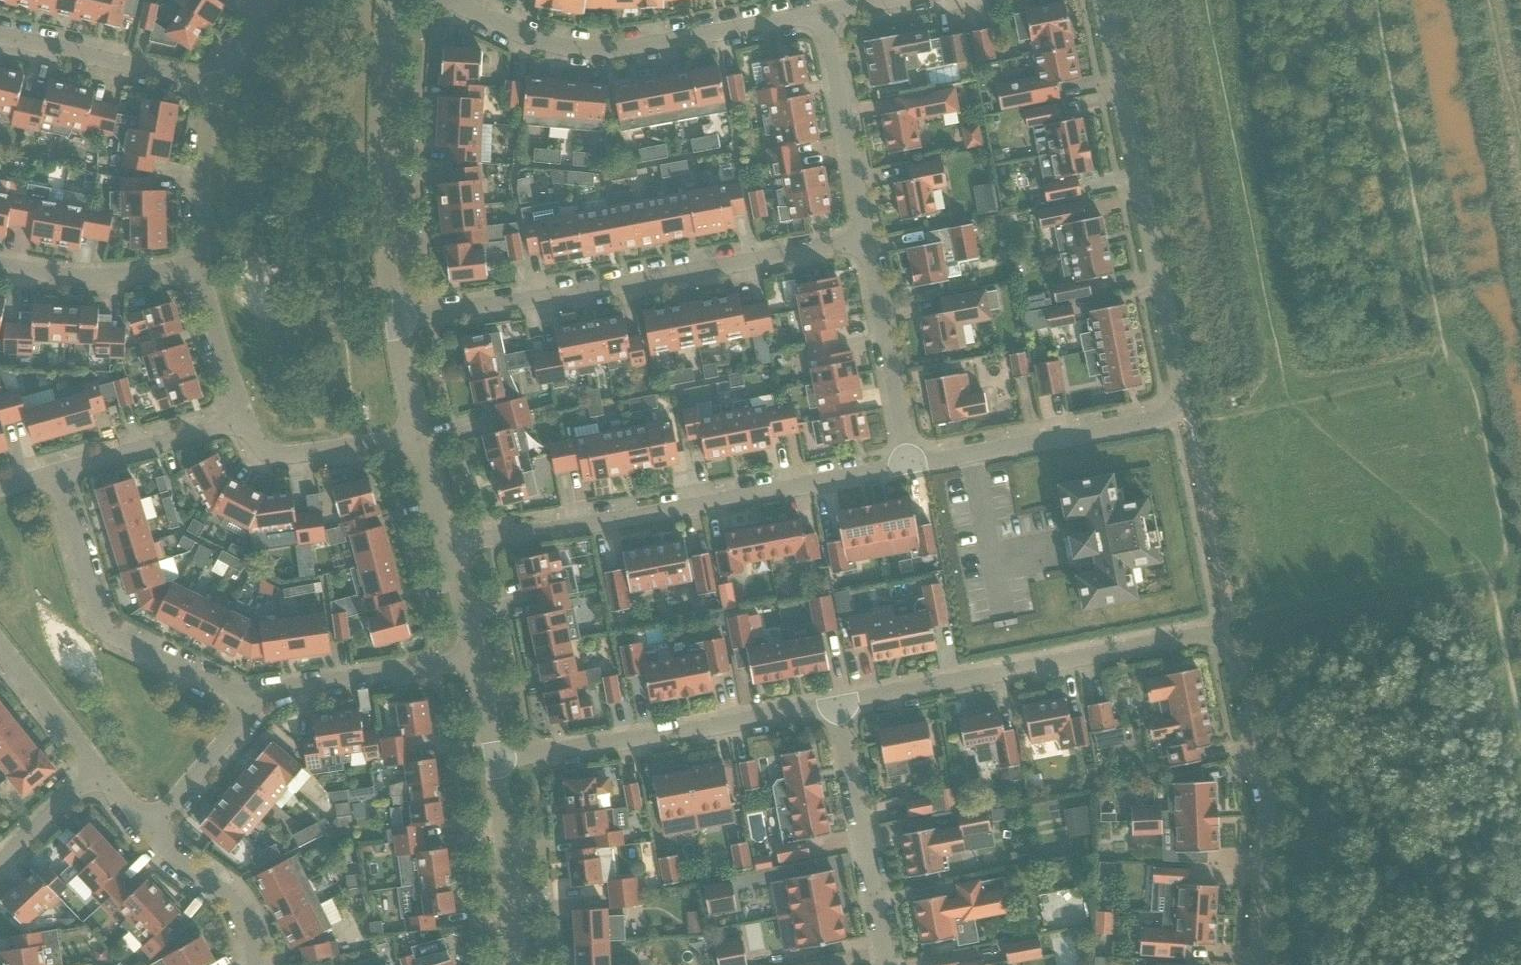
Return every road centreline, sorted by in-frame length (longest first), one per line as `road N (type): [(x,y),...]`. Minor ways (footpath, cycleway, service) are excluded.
road 1 (residential): [(912,461),(1179,406),(1100,0)]
road 2 (residential): [(396,323),(865,241)]
road 3 (residential): [(451,549),(912,461)]
road 4 (residential): [(442,0),(527,44),(590,57),(823,17)]
road 5 (residential): [(836,704),(1221,634)]
road 6 (residential): [(497,760),(836,704)]
road 7 (residential): [(1257,964),(1266,810),(1233,651),(1221,634)]
road 8 (residential): [(396,323),(380,156),(392,0)]
road 9 (residential): [(243,695),(111,637),(55,477)]
road 10 (residential): [(885,964),(836,704)]
road 11 (residential): [(243,695),(477,658)]
road 12 (residential): [(865,241),(823,17)]
road 13 (residential): [(912,461),(865,241)]
road 14 (residential): [(218,90),(0,35)]
road 15 (residential): [(515,964),(497,760)]
road 16 (residential): [(201,270),(73,276),(0,264)]
road 17 (residential): [(417,437),(282,461),(259,451),(243,420)]
road 18 (residential): [(55,477),(243,420)]
road 19 (residential): [(201,270),(206,148),(218,90)]
road 20 (residential): [(257,964),(241,908),(179,861),(152,827)]
road 21 (residential): [(152,827),(238,722),(243,695)]
road 22 (residential): [(97,769),(0,642)]
road 23 (residential): [(243,420),(201,270)]
road 24 (residential): [(0,861),(97,769)]

